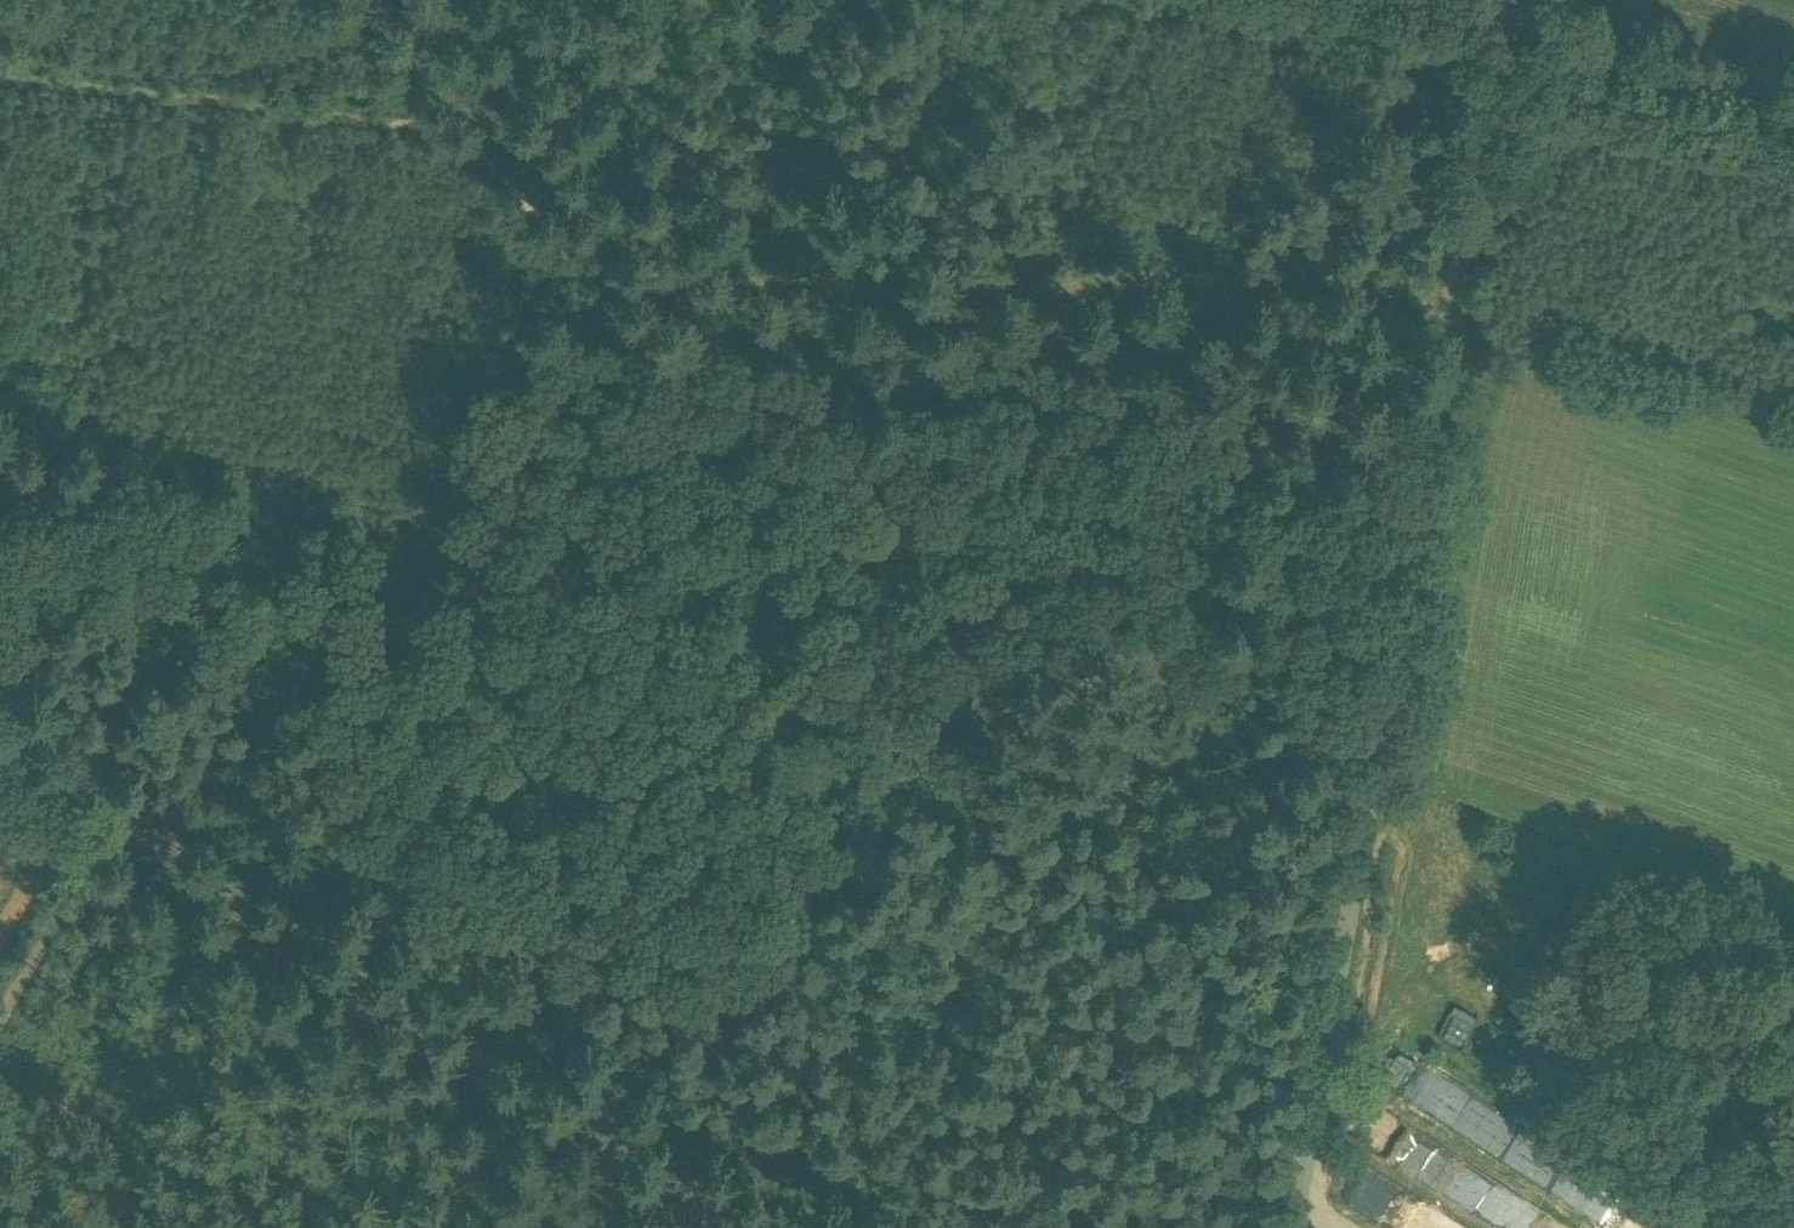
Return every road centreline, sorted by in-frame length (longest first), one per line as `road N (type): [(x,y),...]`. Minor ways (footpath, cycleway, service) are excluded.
road 1 (unclassified): [(1293,1227),(1452,300),(1514,0)]
road 2 (unclassified): [(726,1227),(0,737)]
road 3 (track): [(1793,108),(1407,0)]

